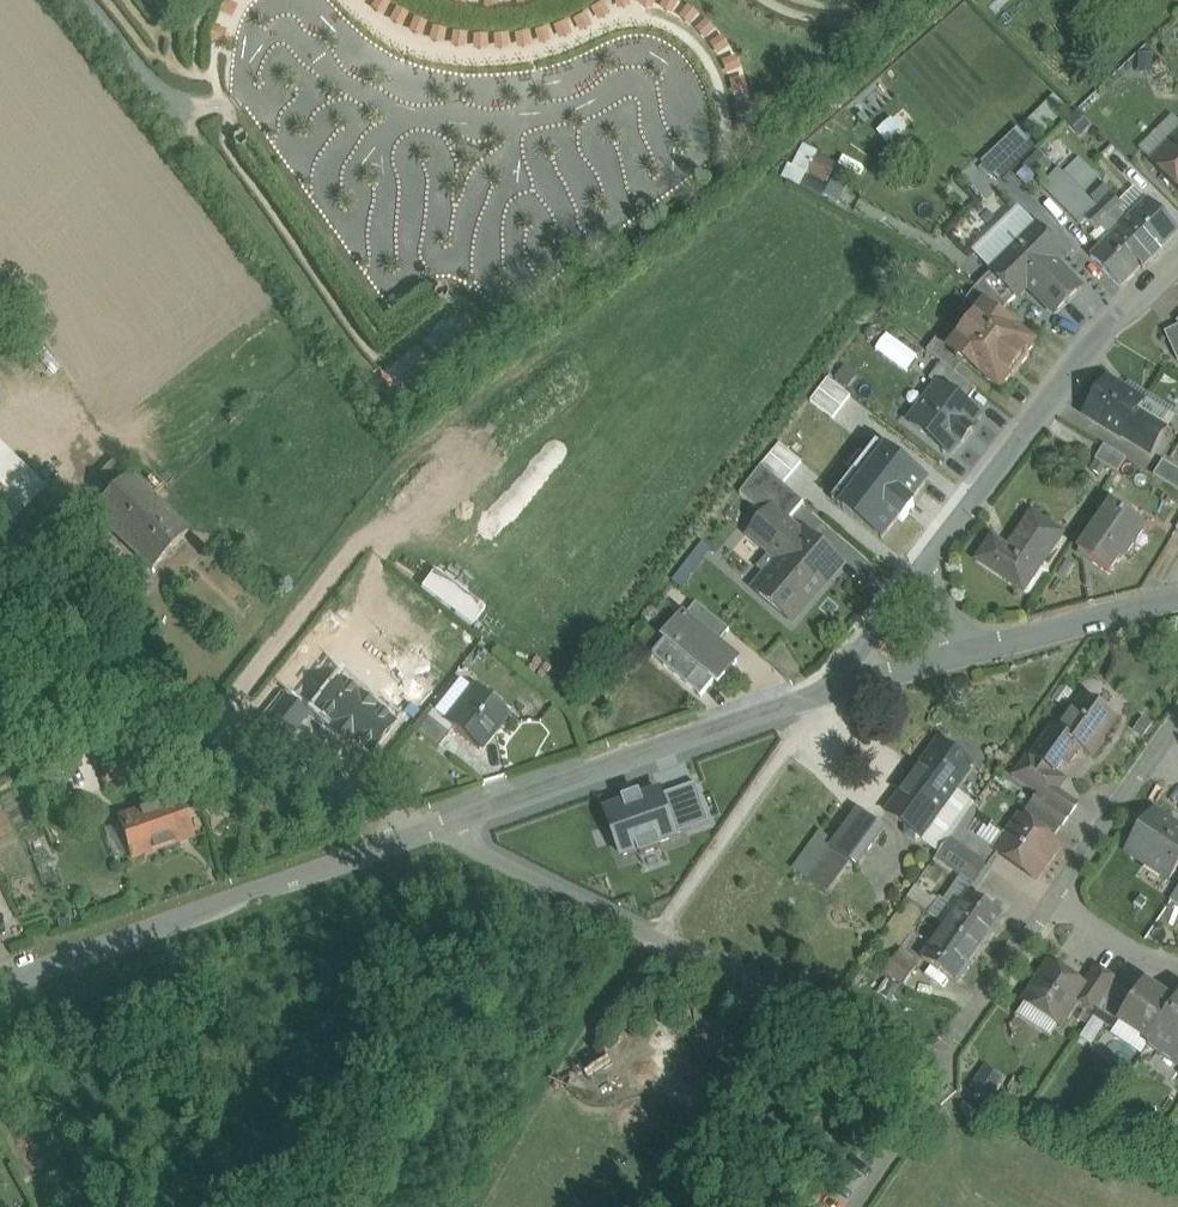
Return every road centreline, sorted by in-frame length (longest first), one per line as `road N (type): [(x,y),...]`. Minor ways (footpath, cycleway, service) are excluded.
road 1 (unclassified): [(445,824),(933,1076)]
road 2 (unclassified): [(445,824),(361,798),(0,645)]
road 3 (residential): [(1177,257),(1114,319),(916,581)]
road 4 (residential): [(445,824),(830,690)]
road 5 (track): [(830,690),(660,936)]
road 6 (unclassified): [(0,986),(255,893)]
road 7 (residential): [(970,653),(1177,599)]
road 8 (residential): [(255,893),(445,824)]
road 9 (residential): [(1055,896),(952,1044)]
road 10 (residential): [(1158,750),(1055,896)]
road 11 (residential): [(933,1076),(857,1206)]
road 12 (residential): [(830,690),(970,653)]
road 13 (residential): [(1055,896),(1147,959),(1177,968)]
road 14 (residential): [(916,581),(830,690)]

